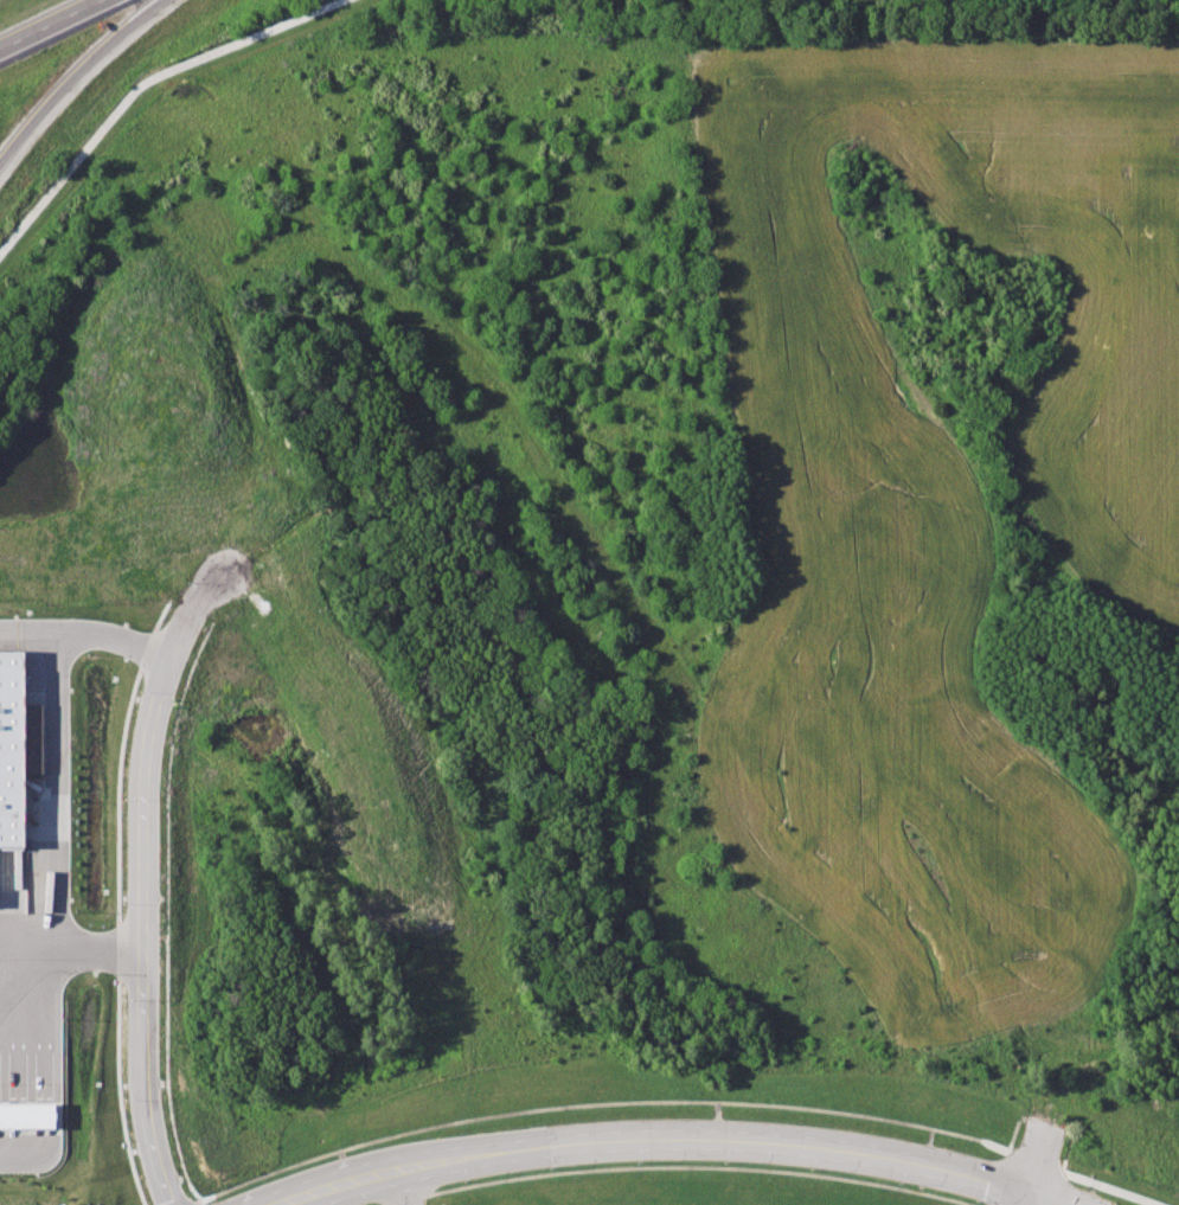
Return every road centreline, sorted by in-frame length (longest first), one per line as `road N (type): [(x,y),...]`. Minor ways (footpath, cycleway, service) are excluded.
road 1 (residential): [(296,1204),(520,1149),(715,1141),(869,1154),(1066,1204)]
road 2 (residential): [(171,1204),(141,1085),(141,774),(169,656),(197,594),(228,570)]
road 3 (motorway): [(0,166),(46,104),(155,0)]

